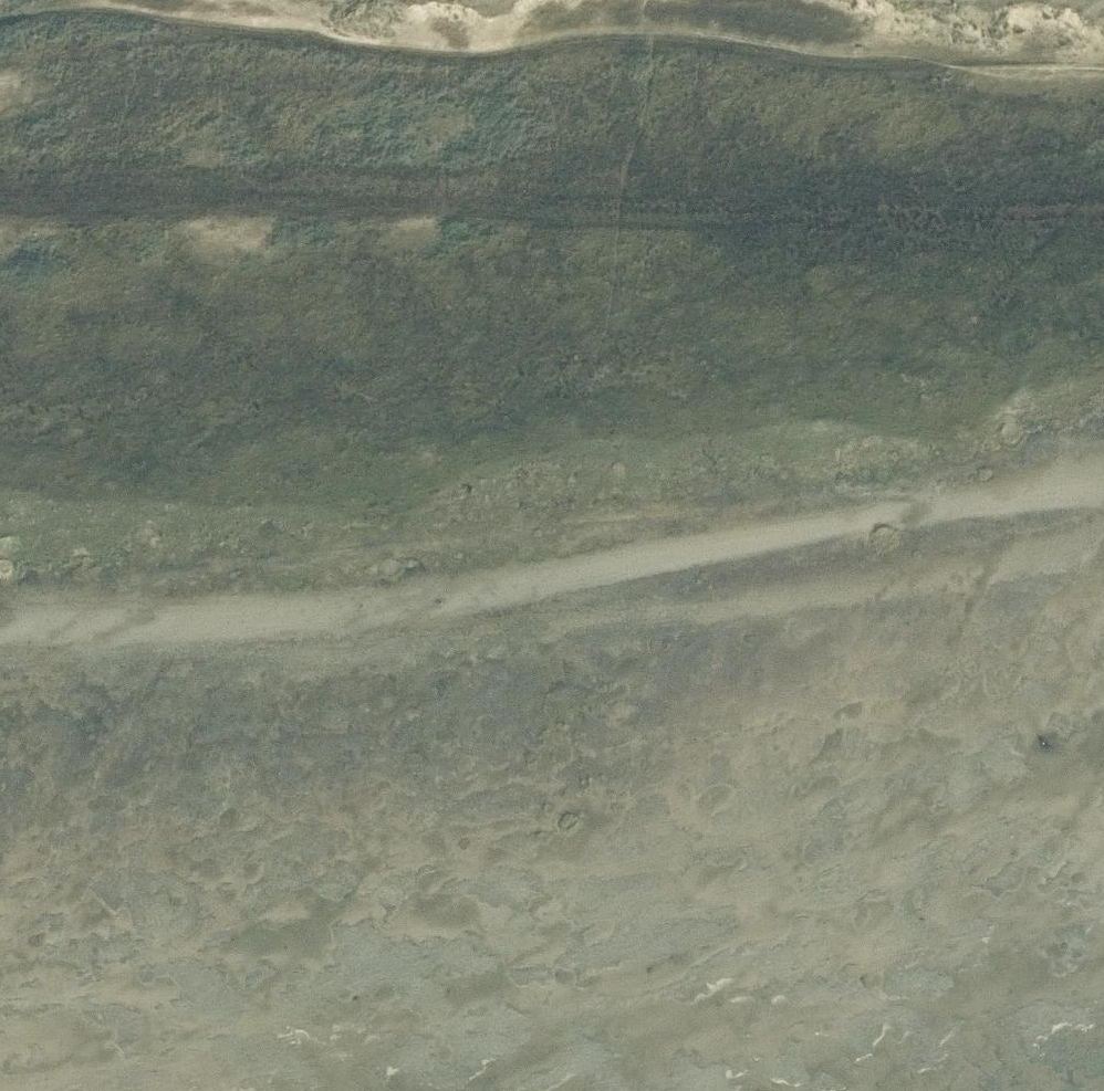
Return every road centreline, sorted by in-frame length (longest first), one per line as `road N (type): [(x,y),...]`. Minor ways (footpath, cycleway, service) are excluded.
road 1 (track): [(1103,487),(703,555),(0,616)]

